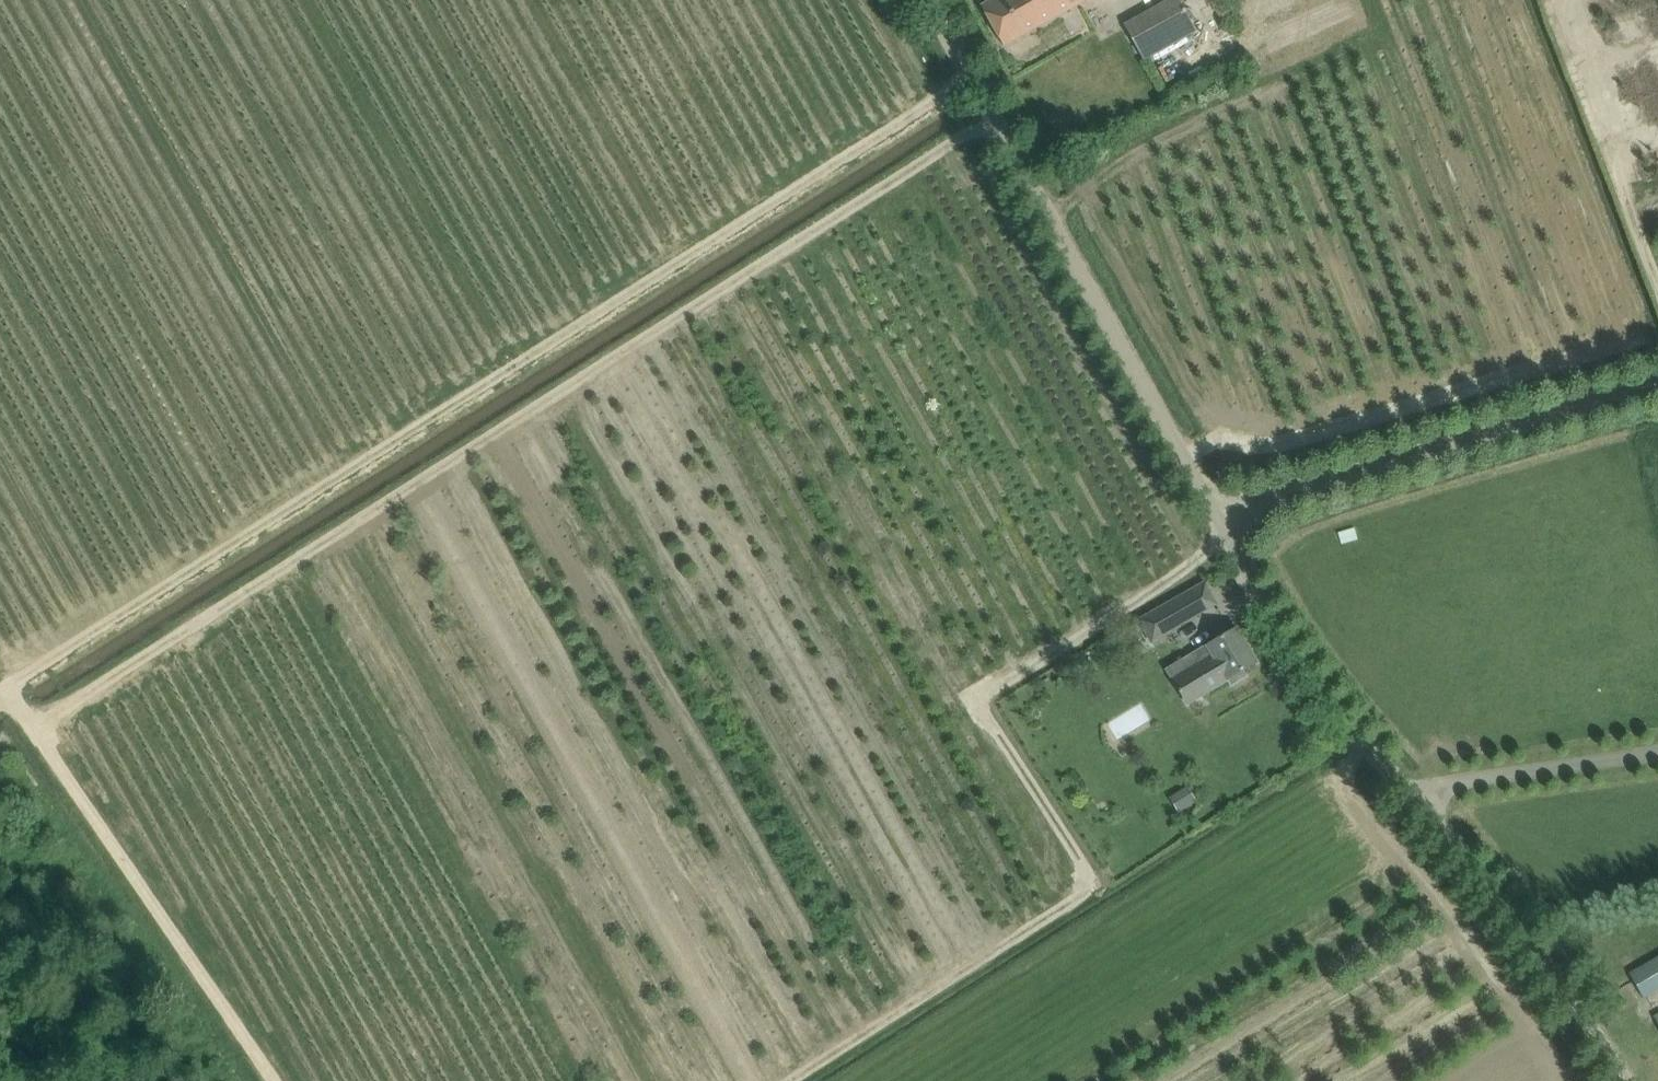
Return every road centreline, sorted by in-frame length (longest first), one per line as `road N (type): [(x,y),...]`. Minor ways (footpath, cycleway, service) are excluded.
road 1 (track): [(969,77),(0,691)]
road 2 (track): [(30,726),(989,113)]
road 3 (track): [(785,1080),(1141,861),(1160,822),(1062,666),(1062,652),(1081,622),(1205,549),(1225,525)]
road 4 (unclassified): [(1624,1080),(1559,976),(1287,642),(1225,525)]
road 5 (unclassified): [(1225,525),(926,0)]
road 6 (track): [(6,687),(277,1080)]
road 7 (unclassified): [(1225,525),(1241,500),(1657,380)]

